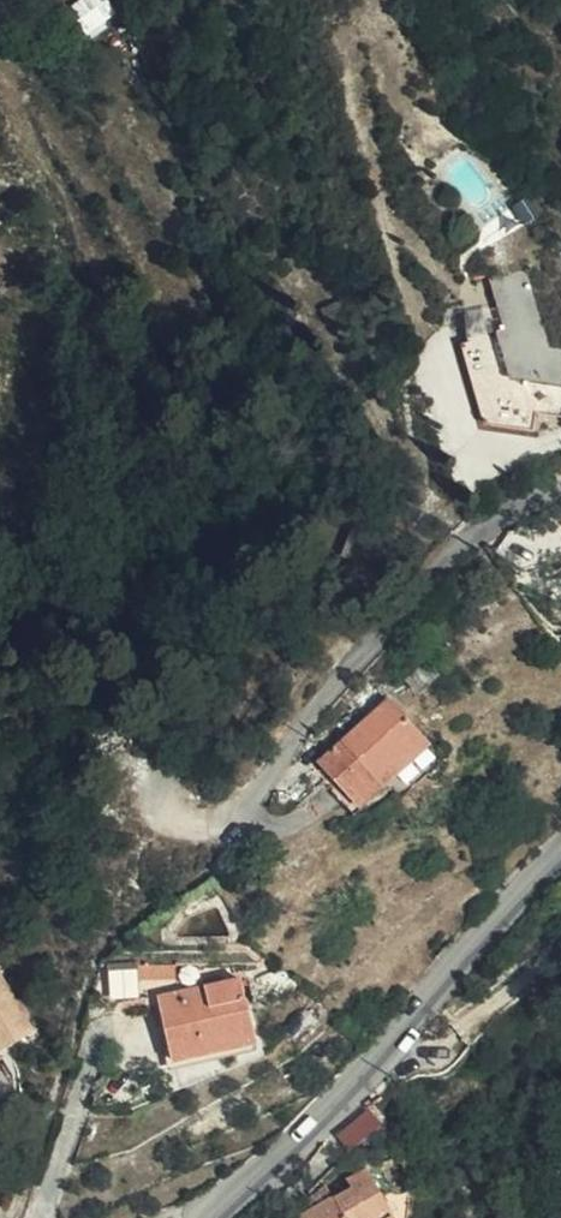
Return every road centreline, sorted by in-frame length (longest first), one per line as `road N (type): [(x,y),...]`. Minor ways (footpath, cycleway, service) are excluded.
road 1 (tertiary): [(560,850),(334,1105),(216,1217)]
road 2 (residential): [(560,487),(455,548),(355,660),(233,823)]

